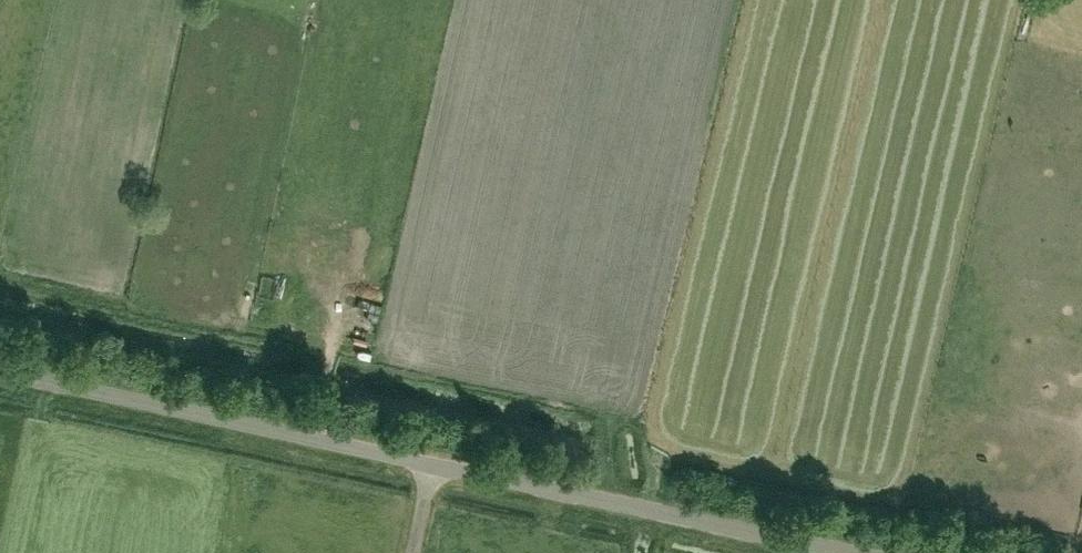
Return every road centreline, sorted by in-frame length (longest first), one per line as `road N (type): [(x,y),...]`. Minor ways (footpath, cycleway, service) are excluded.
road 1 (unclassified): [(852,552),(0,371)]

